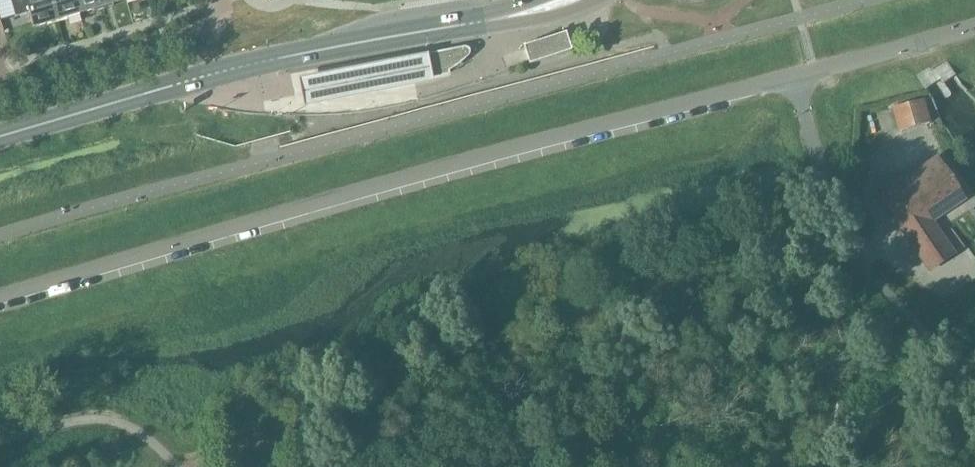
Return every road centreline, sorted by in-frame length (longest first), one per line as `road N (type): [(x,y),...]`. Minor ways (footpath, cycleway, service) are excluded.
road 1 (residential): [(0,296),(341,196),(974,26)]
road 2 (tertiary): [(0,141),(344,45),(481,21)]
road 3 (residential): [(7,93),(205,31),(220,0)]
road 4 (tertiary): [(481,21),(529,21),(598,0)]

